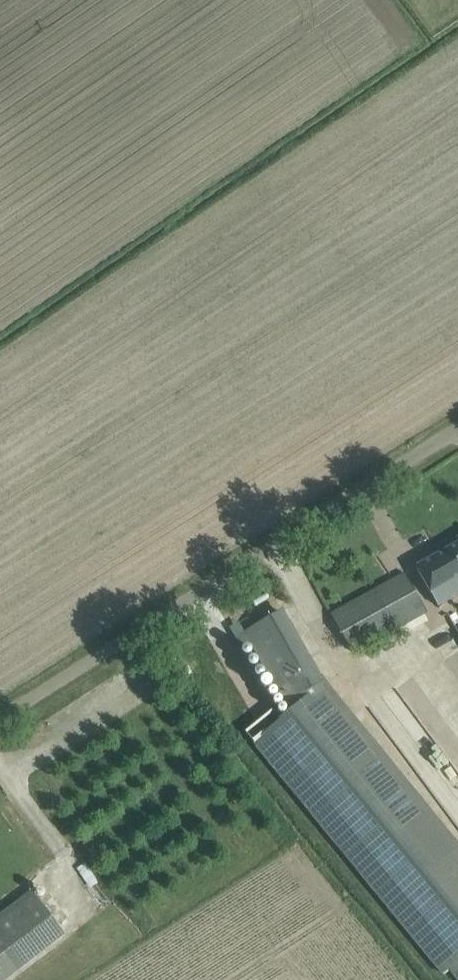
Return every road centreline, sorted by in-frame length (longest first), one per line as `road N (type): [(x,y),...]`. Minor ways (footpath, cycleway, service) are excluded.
road 1 (unclassified): [(0,719),(457,428)]

